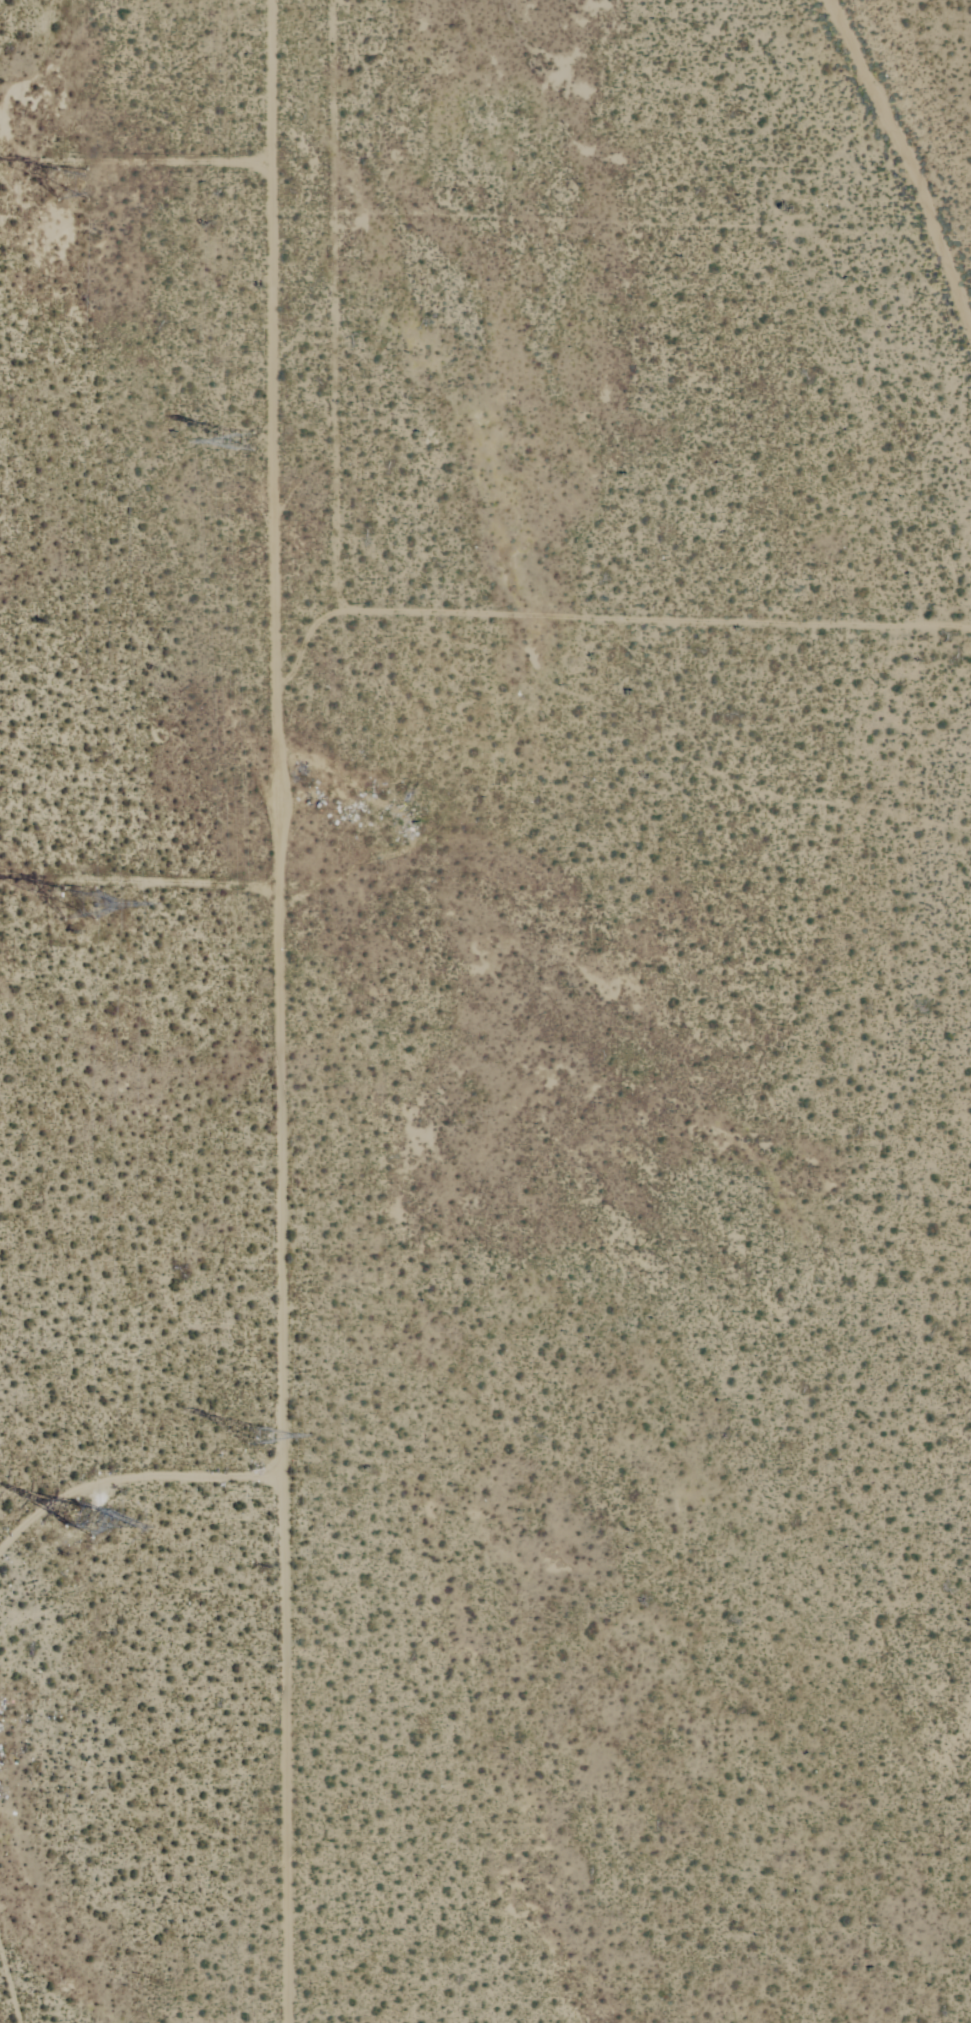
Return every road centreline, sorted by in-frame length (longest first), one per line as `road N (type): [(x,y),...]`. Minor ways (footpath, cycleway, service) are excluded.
road 1 (track): [(330,212),(970,235)]
road 2 (track): [(970,628),(339,612)]
road 3 (track): [(329,0),(339,612)]

